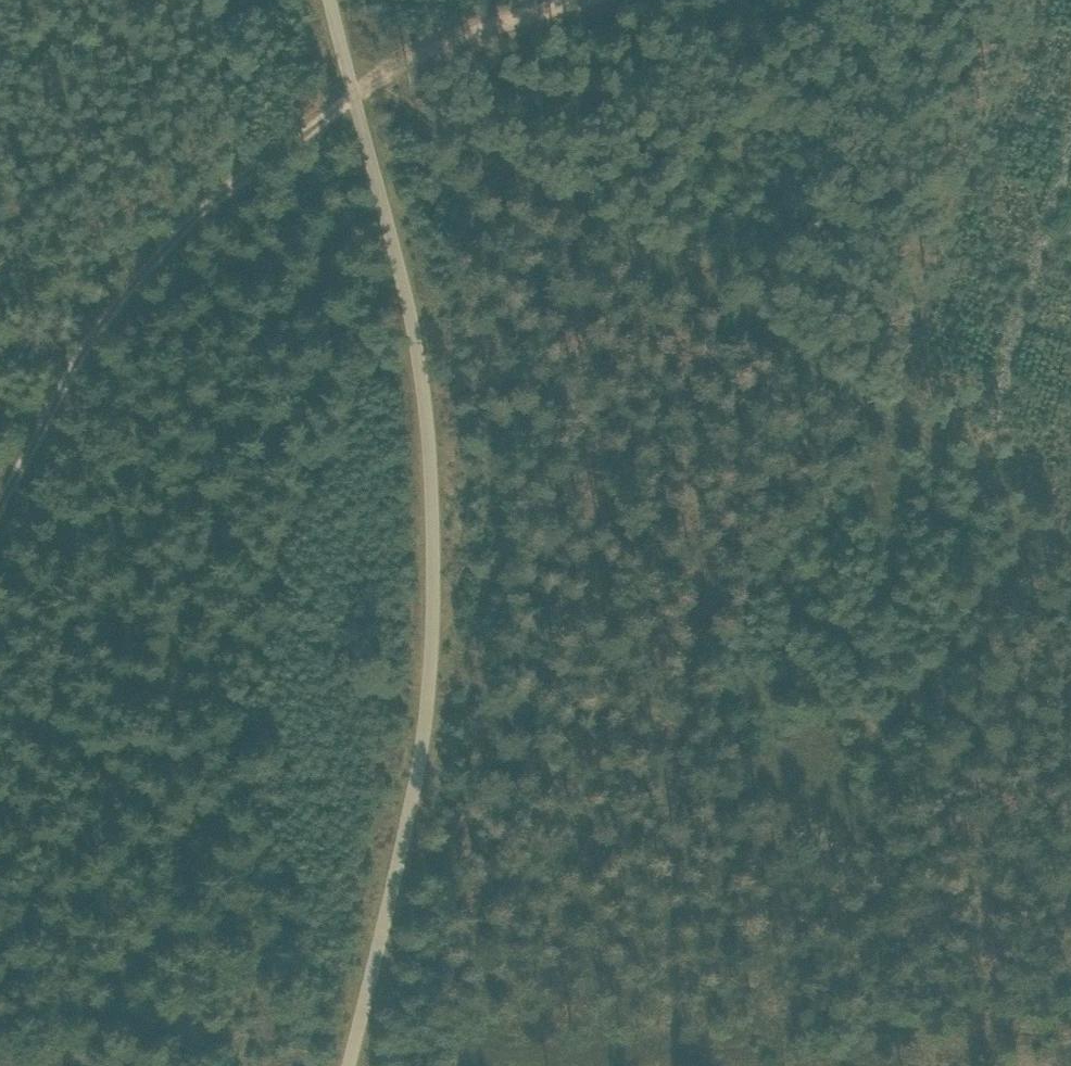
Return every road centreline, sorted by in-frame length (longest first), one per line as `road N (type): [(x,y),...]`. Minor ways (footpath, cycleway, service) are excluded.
road 1 (track): [(95,351),(222,203),(352,95)]
road 2 (track): [(593,0),(447,47),(352,95)]
road 3 (track): [(0,512),(95,351)]

